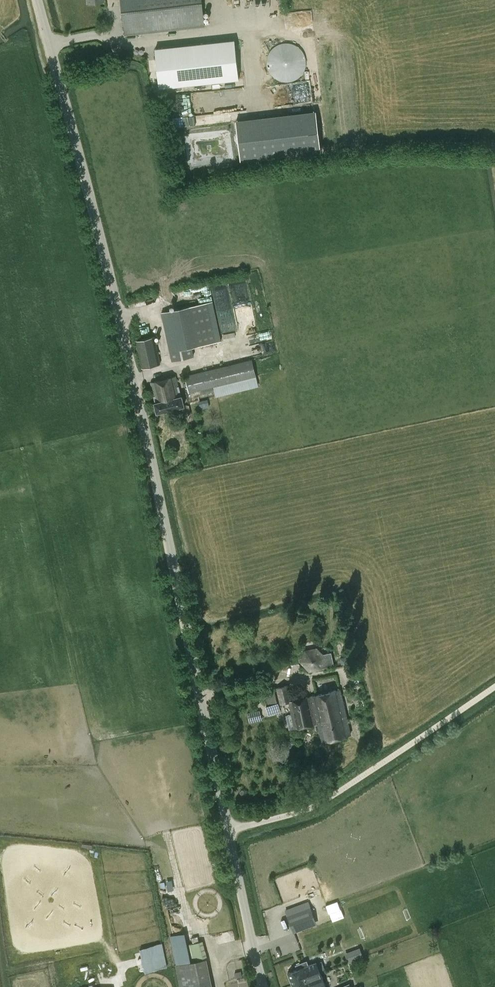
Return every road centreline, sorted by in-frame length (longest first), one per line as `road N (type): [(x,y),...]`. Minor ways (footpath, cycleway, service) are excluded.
road 1 (unclassified): [(229,832),(175,539),(43,0)]
road 2 (unclassified): [(229,832),(300,812),(494,686)]
road 3 (unclassified): [(263,986),(229,832)]

